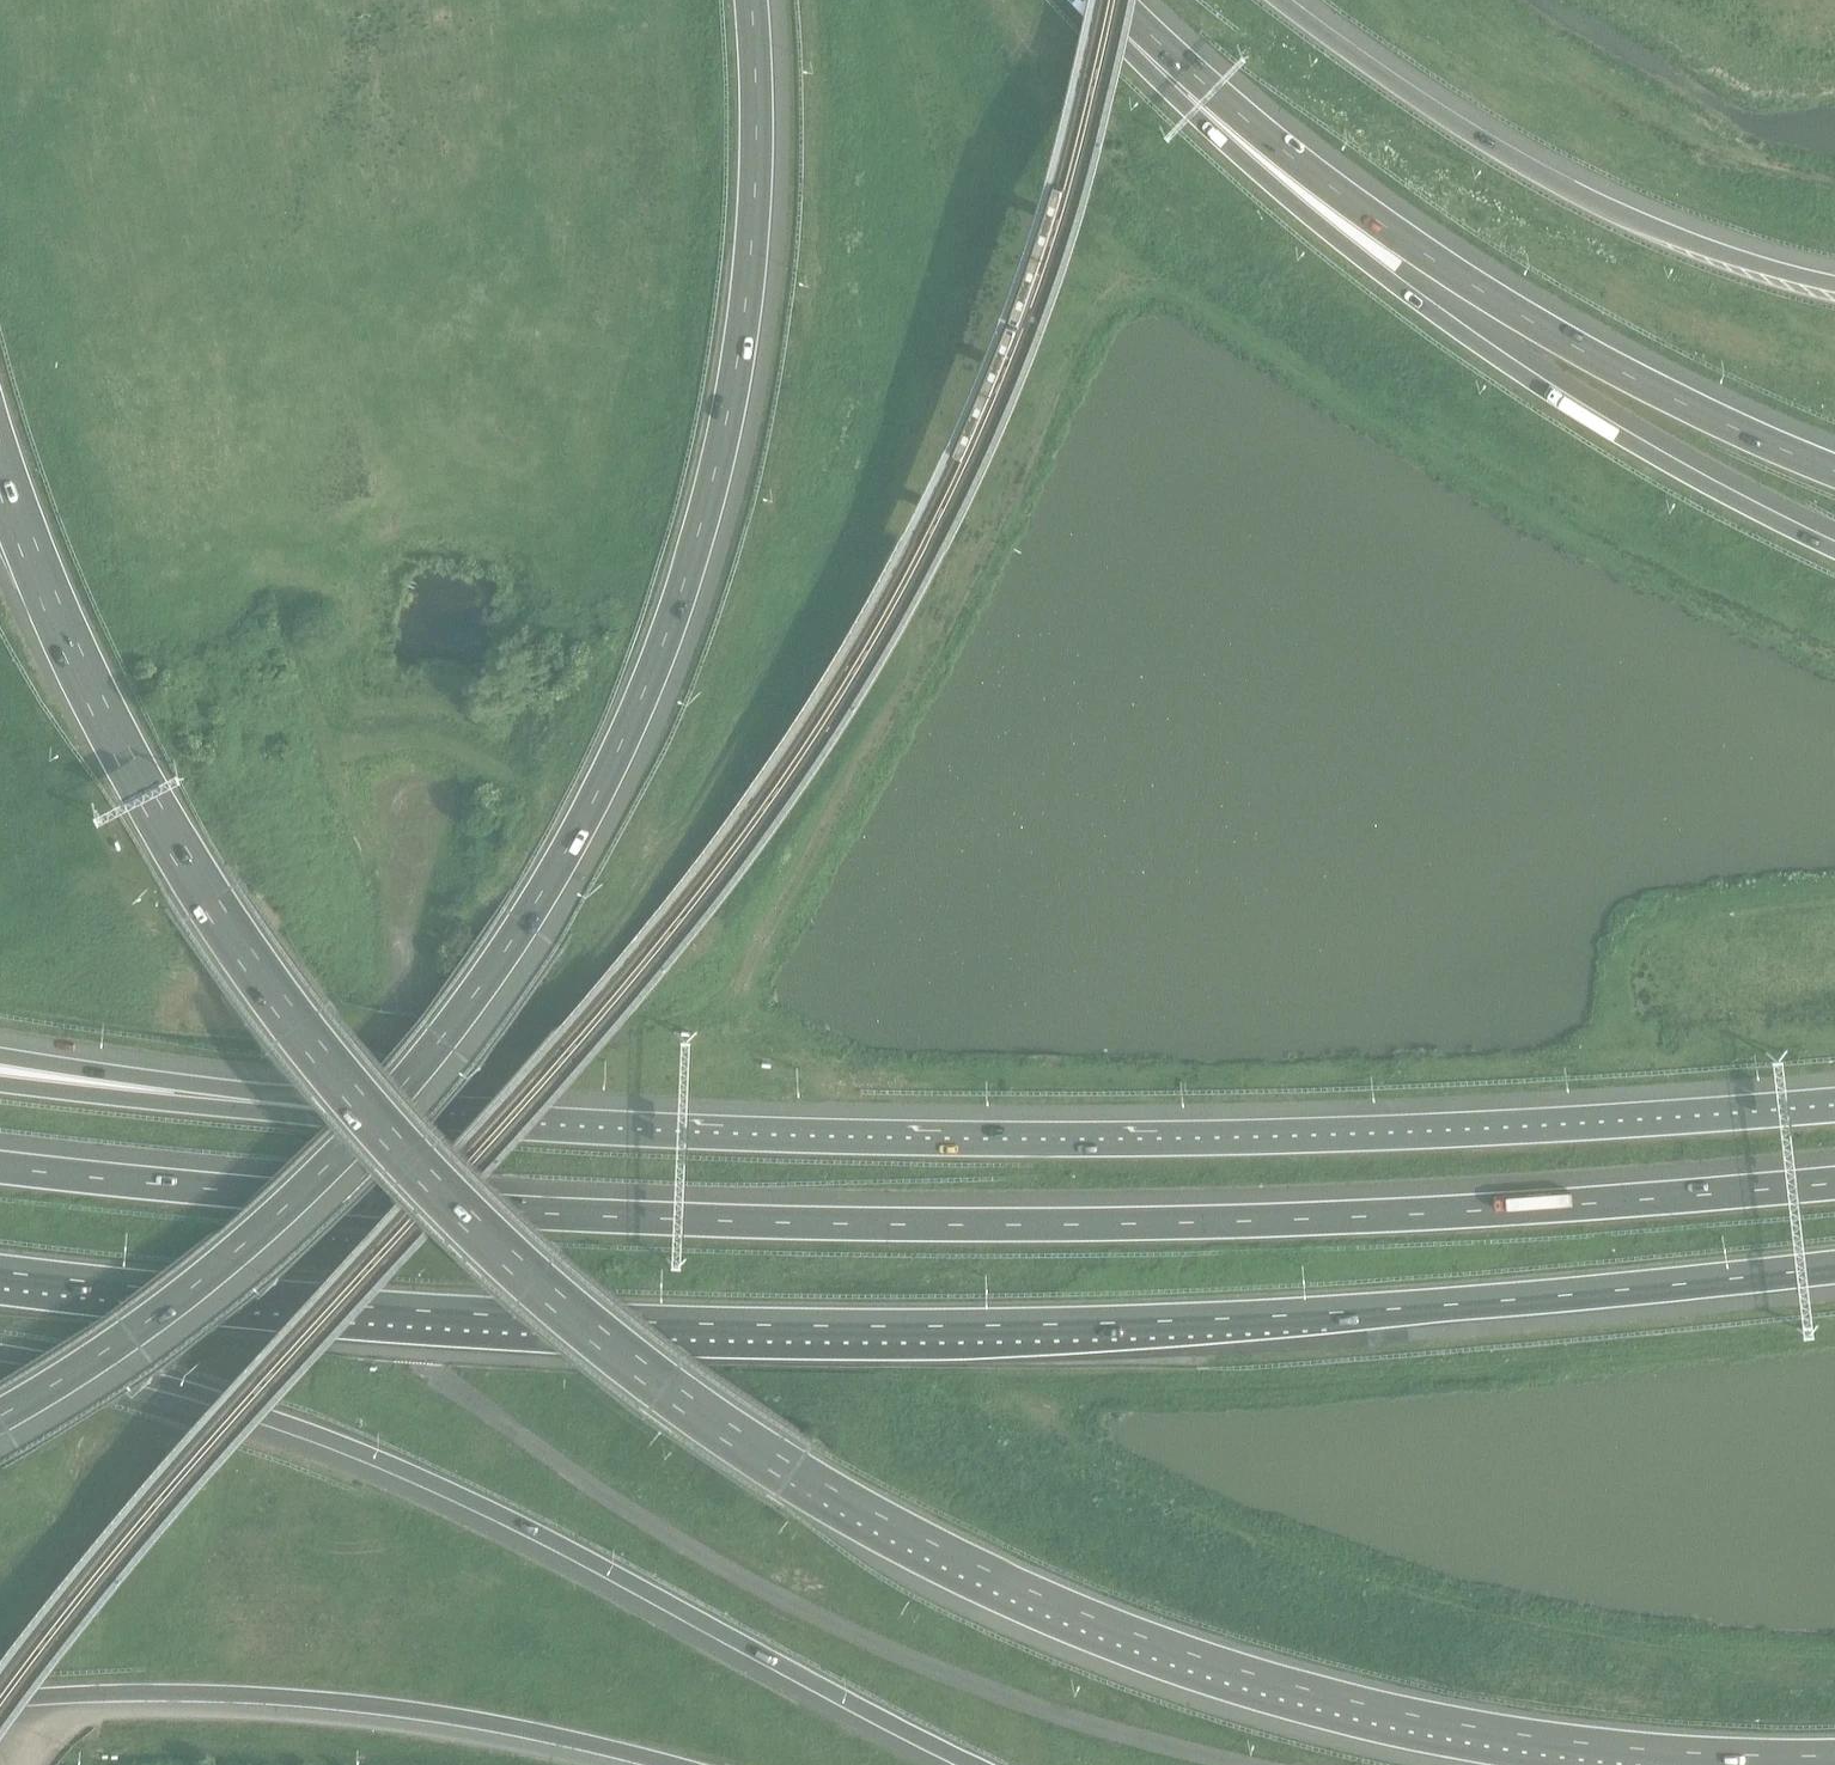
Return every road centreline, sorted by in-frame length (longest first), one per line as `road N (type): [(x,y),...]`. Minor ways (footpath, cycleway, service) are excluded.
road 1 (motorway): [(0,463),(92,722),(175,871),(396,1143),(473,1225),(645,1376),(810,1490),(1154,1654),(1523,1744),(1716,1764),(1834,1764)]
road 2 (motorway): [(0,1276),(517,1329),(681,1336),(1285,1322),(1834,1267)]
road 3 (motorway): [(1834,1181),(1414,1209),(659,1214),(246,1187),(0,1161)]
road 4 (motorway): [(0,1422),(135,1332),(256,1238),(420,1071),(522,926),(623,740),(688,569),(749,314),(758,0)]
road 5 (motorway): [(1834,1104),(1488,1131),(1044,1142),(303,1112)]
road 6 (motorway): [(0,1350),(59,1356),(344,1439),(646,1584),(982,1764)]
road 7 (motorway): [(1834,545),(1586,419),(1303,220),(1081,0)]
road 8 (motorway): [(1834,472),(1589,361),(1294,160),(1114,0)]
road 9 (motorway): [(0,1705),(226,1694),(479,1719),(666,1764)]
road 10 (motorway): [(1834,288),(1742,262),(1425,111),(1279,0)]
road 11 (motorway): [(303,1112),(0,1048)]
road 12 (motorway): [(303,1112),(0,1081)]

